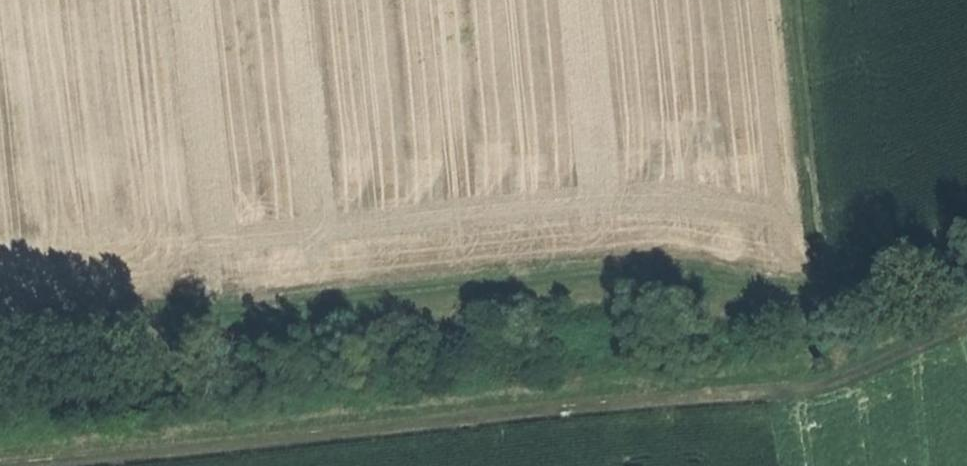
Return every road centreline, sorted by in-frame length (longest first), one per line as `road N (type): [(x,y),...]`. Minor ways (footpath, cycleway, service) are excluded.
road 1 (track): [(0,321),(362,299),(523,262),(653,262),(776,278),(816,260),(789,0)]
road 2 (track): [(966,328),(807,385),(46,465)]

